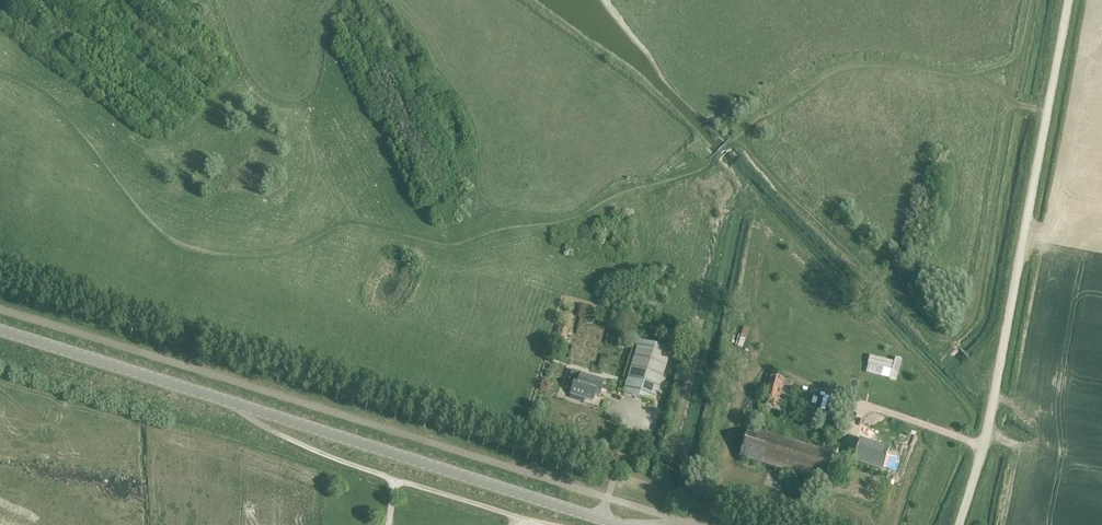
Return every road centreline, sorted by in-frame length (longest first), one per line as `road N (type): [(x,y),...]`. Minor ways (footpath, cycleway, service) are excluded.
road 1 (tertiary): [(612,524),(0,331)]
road 2 (unclassified): [(958,524),(992,407),(1069,0)]
road 3 (unknown): [(0,381),(236,453)]

